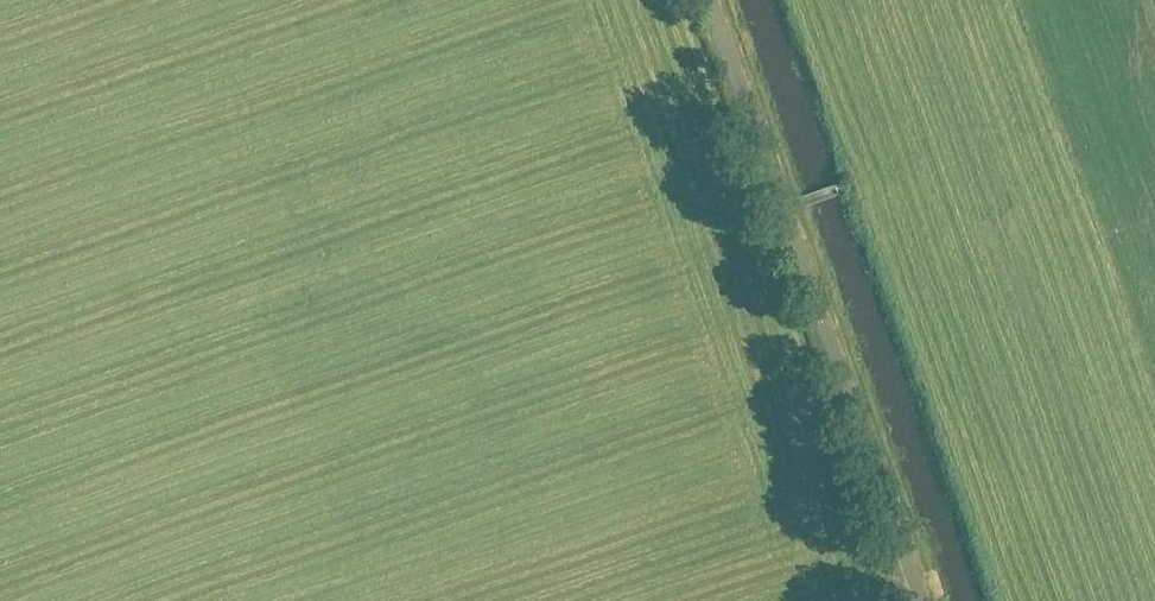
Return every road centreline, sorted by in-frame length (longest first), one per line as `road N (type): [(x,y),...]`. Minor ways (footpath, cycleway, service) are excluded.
road 1 (unclassified): [(918,600),(706,0)]

